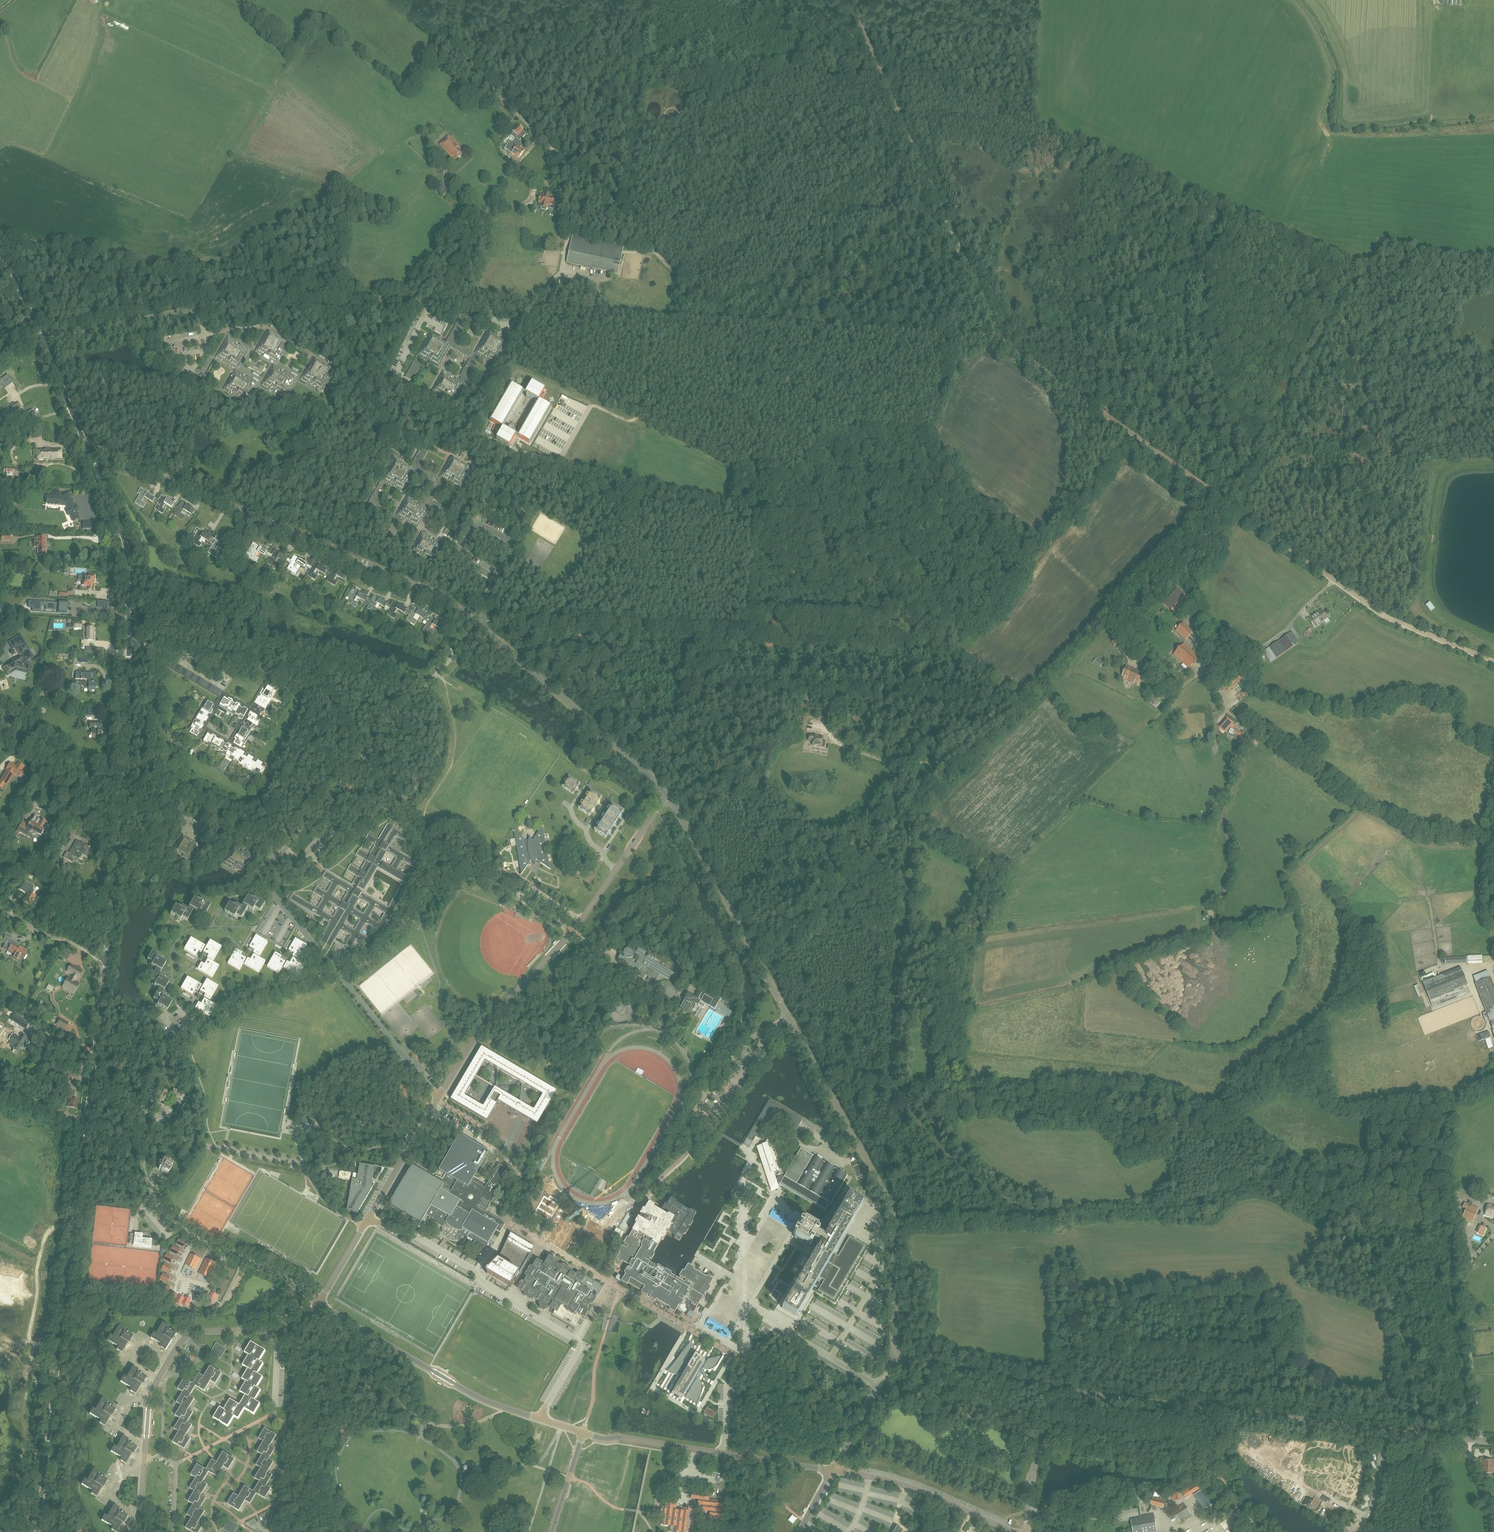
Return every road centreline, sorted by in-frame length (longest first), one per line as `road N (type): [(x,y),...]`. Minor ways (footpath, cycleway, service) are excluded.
road 1 (track): [(942,764),(910,824),(895,1089),(952,1157),(1017,1207),(1189,1207),(1248,1187),(1315,1214),(1367,1262),(1394,1308),(1413,1361),(1419,1413)]
road 2 (unclassified): [(717,318),(275,293),(42,342)]
road 3 (tertiary): [(898,1354),(891,1211),(667,795)]
road 4 (track): [(1493,663),(1379,612),(999,335)]
road 5 (track): [(733,997),(734,976),(703,935),(639,808),(444,681)]
road 6 (track): [(710,312),(395,0)]
road 7 (tertiary): [(479,622),(443,597),(88,448)]
road 8 (tertiary): [(37,1531),(86,1122)]
road 9 (track): [(1208,491),(1191,530),(1157,566),(942,764)]
road 10 (track): [(847,0),(999,335)]
road 11 (tertiary): [(1385,1431),(1057,1390)]
road 12 (track): [(717,318),(999,335)]
road 13 (residential): [(363,756),(320,685),(128,644)]
road 14 (residential): [(141,1133),(160,1070),(187,1040),(232,1011),(337,973)]
road 15 (tertiary): [(667,795),(479,622)]
road 16 (residential): [(833,1471),(583,1432)]
road 17 (unclassified): [(539,1419),(471,1393),(319,1301)]
road 18 (track): [(517,371),(632,420),(647,313)]
road 19 (residential): [(539,1419),(582,1343),(481,1282),(477,1270)]
road 20 (track): [(1480,1440),(1463,1267),(1493,1236)]
road 21 (unclassified): [(438,1098),(474,1039),(572,932)]
road 22 (tertiary): [(128,644),(126,548),(88,448)]
road 23 (track): [(935,647),(879,634),(742,626)]
road 24 (unclassified): [(1015,1531),(918,1490),(833,1471)]
road 25 (residential): [(363,756),(475,627)]
road 26 (unclassified): [(572,932),(667,795)]
road 27 (track): [(646,623),(481,620)]
road 28 (tertiary): [(86,1122),(106,959)]
road 29 (tertiary): [(106,959),(124,796)]
road 30 (tertiary): [(1057,1390),(898,1354)]
road 31 (unclassified): [(438,1098),(337,973)]
road 32 (tertiary): [(124,796),(128,644)]
road 33 (unclassified): [(1029,1531),(1030,1480),(1057,1390)]
road 34 (residential): [(124,796),(0,722)]
road 35 (residential): [(337,973),(264,882),(277,859)]
road 36 (residential): [(337,973),(382,953),(430,875)]
road 37 (unclassified): [(369,1216),(438,1098)]
road 38 (unclassified): [(879,1385),(762,1318)]
road 39 (residential): [(277,859),(363,756)]
road 40 (residential): [(163,1370),(189,1334),(272,1330)]
road 41 (residential): [(572,932),(462,869)]
road 42 (unclassified): [(196,1238),(156,1200),(141,1133)]
road 43 (unclassified): [(477,1270),(369,1216)]

